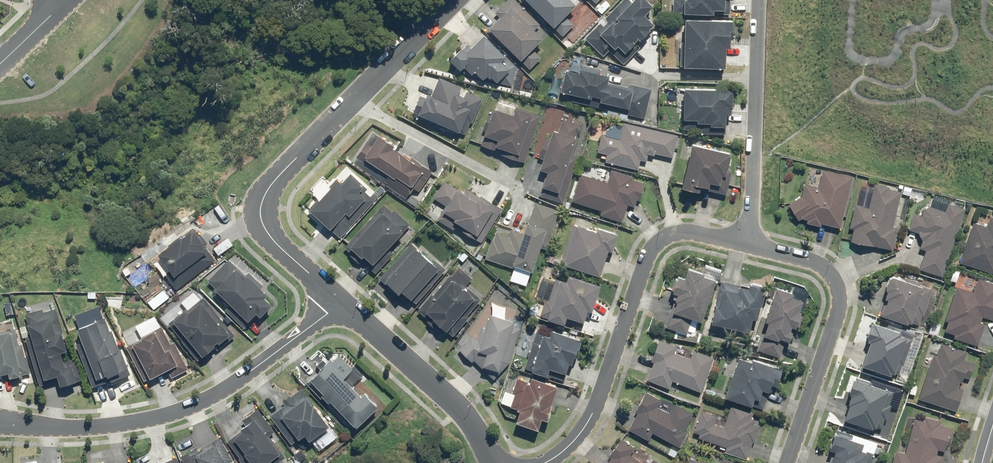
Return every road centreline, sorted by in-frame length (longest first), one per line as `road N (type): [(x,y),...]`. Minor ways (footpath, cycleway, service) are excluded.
road 1 (residential): [(454,0),(264,195),(266,233),(341,302)]
road 2 (residential): [(341,302),(236,383),(179,413),(111,425),(15,426)]
road 3 (residential): [(544,462),(565,451),(597,406),(661,237),(682,229),(746,246)]
road 4 (residential): [(746,246),(817,264),(840,294),(788,462)]
road 5 (residential): [(756,0),(746,246)]
road 6 (residential): [(341,302),(469,421),(492,462)]

